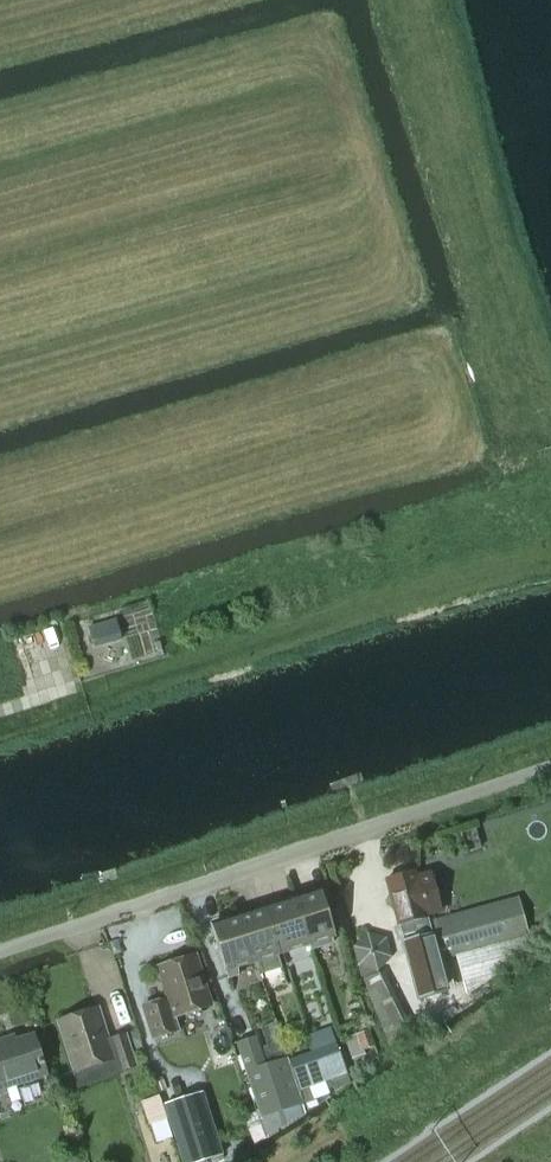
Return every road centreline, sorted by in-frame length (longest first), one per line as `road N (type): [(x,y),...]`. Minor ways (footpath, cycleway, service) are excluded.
road 1 (unclassified): [(0,951),(550,769)]

